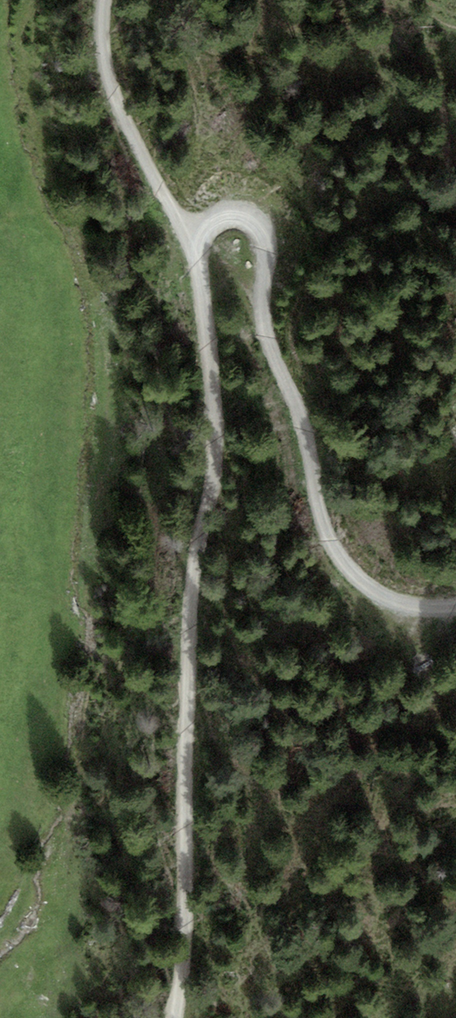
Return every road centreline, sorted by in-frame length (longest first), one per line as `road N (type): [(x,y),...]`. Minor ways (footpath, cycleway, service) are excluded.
road 1 (track): [(174,1017),(184,938),(192,577),(210,460),(194,252)]
road 2 (track): [(194,252),(213,221),(242,214),(254,221),(267,257),(266,331),(336,554),(377,594),(455,607)]
road 3 (track): [(194,252),(108,72),(105,0)]

